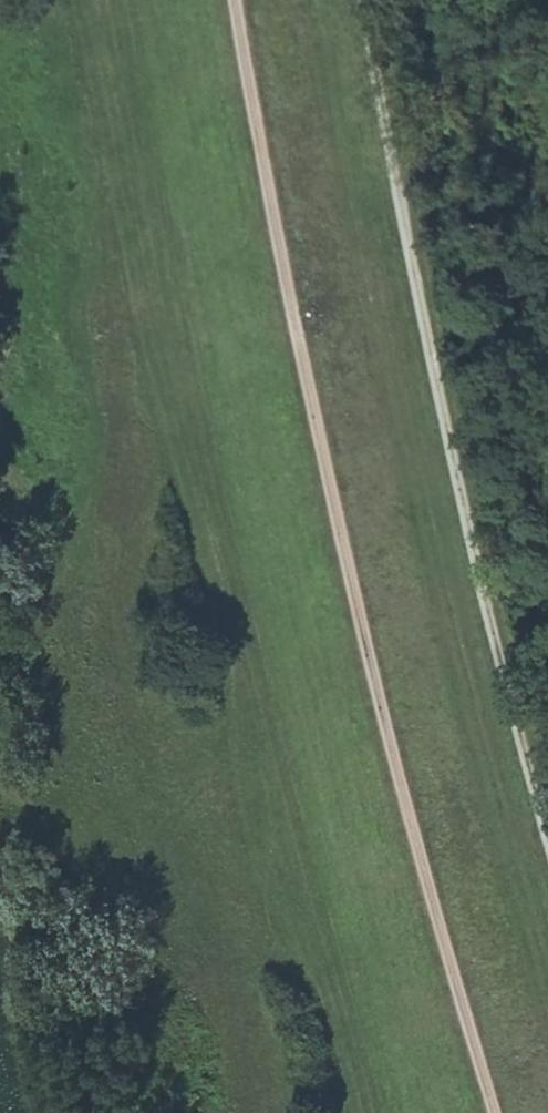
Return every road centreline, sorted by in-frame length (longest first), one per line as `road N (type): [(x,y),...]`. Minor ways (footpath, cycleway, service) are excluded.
road 1 (track): [(244,0),(410,810),(505,1112)]
road 2 (track): [(547,841),(439,430),(360,0)]

